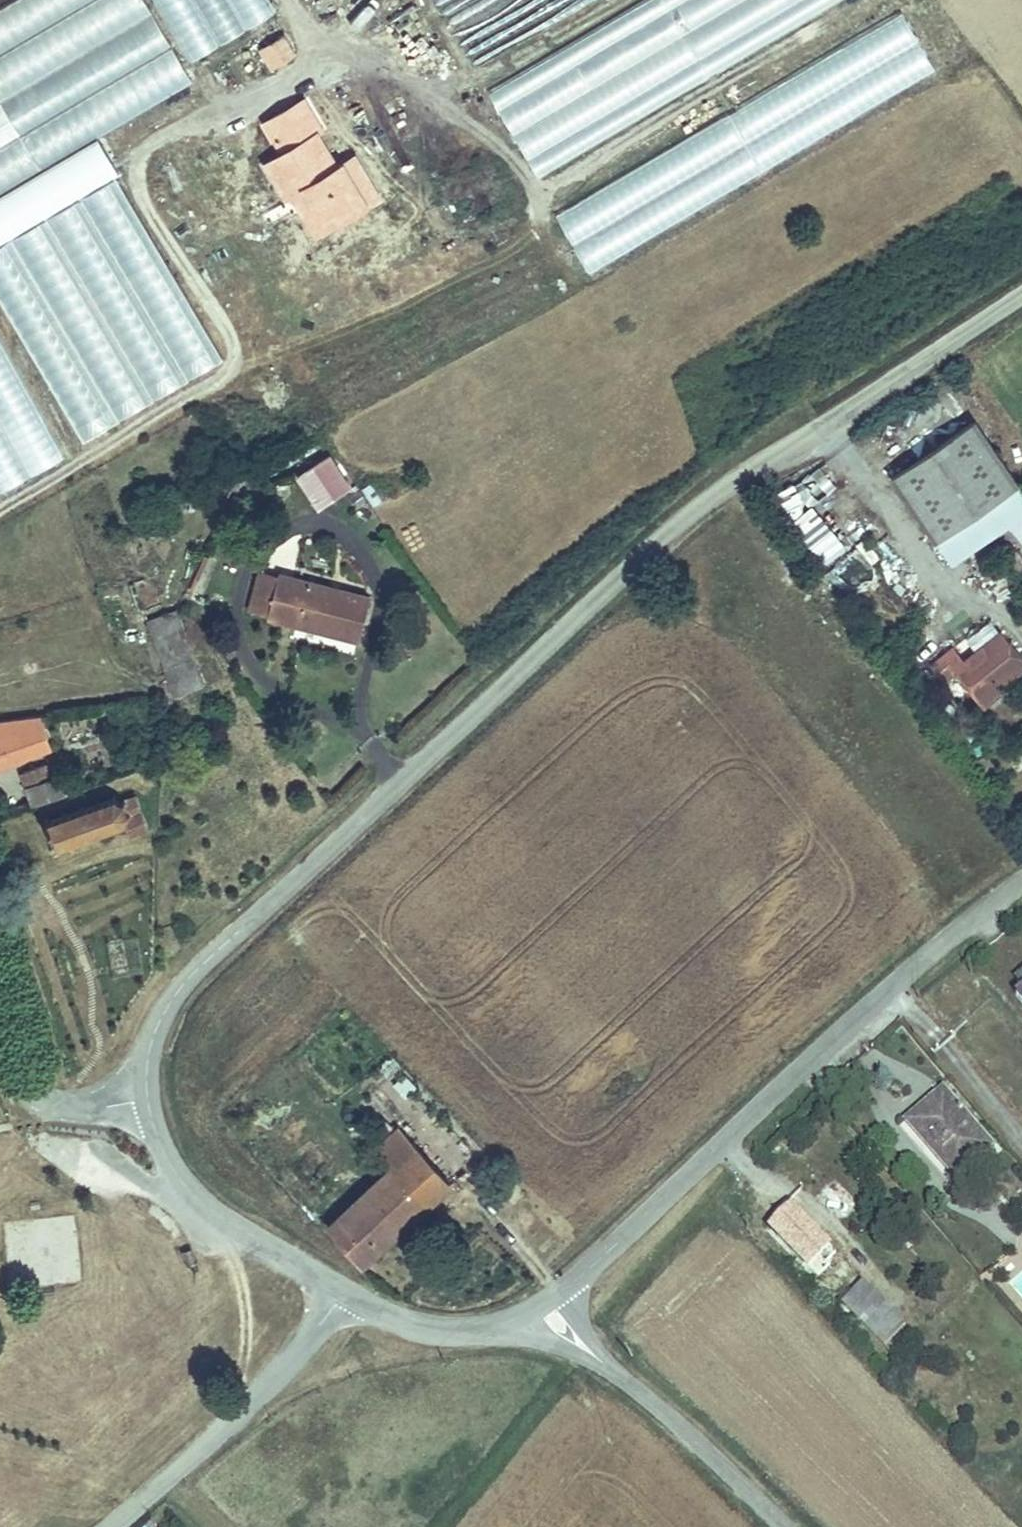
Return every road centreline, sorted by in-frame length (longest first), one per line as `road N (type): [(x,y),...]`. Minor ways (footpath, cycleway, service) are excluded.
road 1 (residential): [(146,1101),(148,1055),(184,980),(657,541),(718,492),(1021,292)]
road 2 (residential): [(543,1303),(596,1264),(822,1042),(1021,882)]
road 3 (unclassified): [(106,1526),(222,1427),(345,1292)]
road 4 (residential): [(786,1526),(543,1303)]
road 5 (unclassified): [(146,1101),(179,1181),(221,1218),(345,1292)]
road 6 (unclassified): [(345,1292),(423,1328),(476,1331),(543,1303)]
road 7 (unclassified): [(0,1035),(27,1086),(57,1104),(101,1110),(146,1101)]

